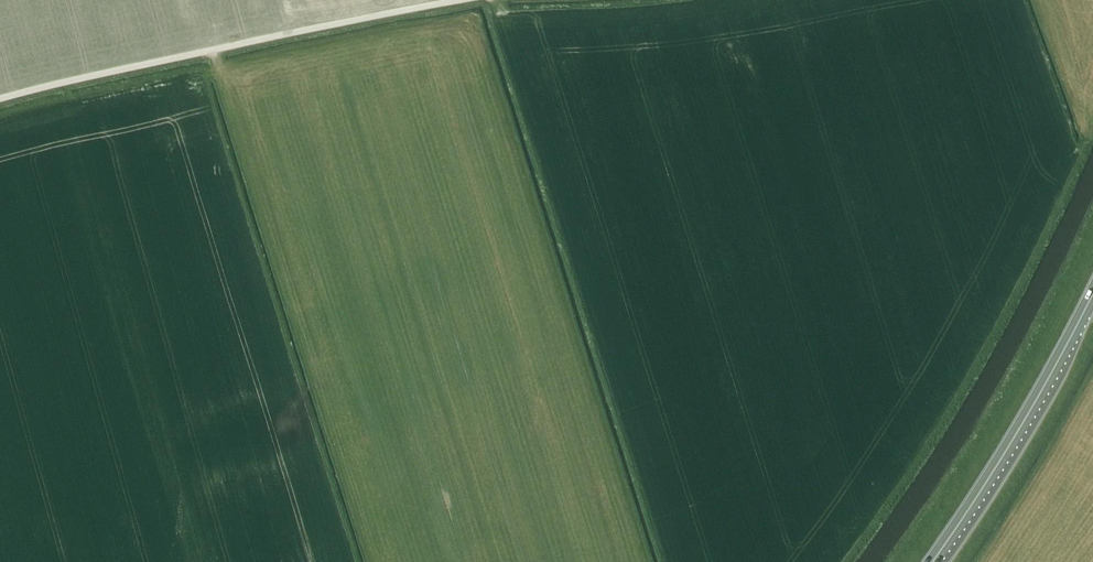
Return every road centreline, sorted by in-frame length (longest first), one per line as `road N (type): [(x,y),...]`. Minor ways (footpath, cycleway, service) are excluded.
road 1 (trunk): [(937,561),(1012,449),(1092,293)]

